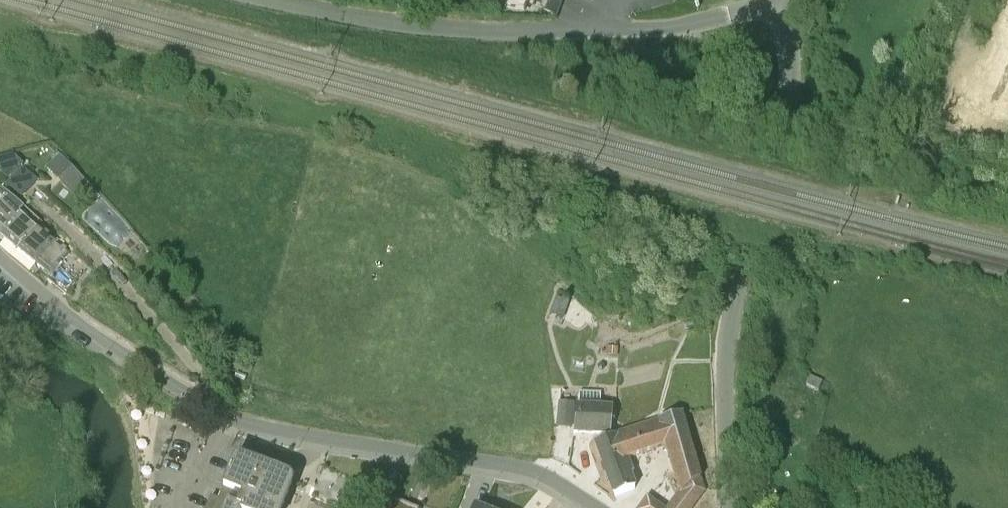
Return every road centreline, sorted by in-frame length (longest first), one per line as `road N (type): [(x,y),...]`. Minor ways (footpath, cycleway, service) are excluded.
road 1 (residential): [(601,507),(525,470),(227,418),(80,324),(0,255)]
road 2 (unclassified): [(728,507),(723,364),(786,119),(790,0)]

